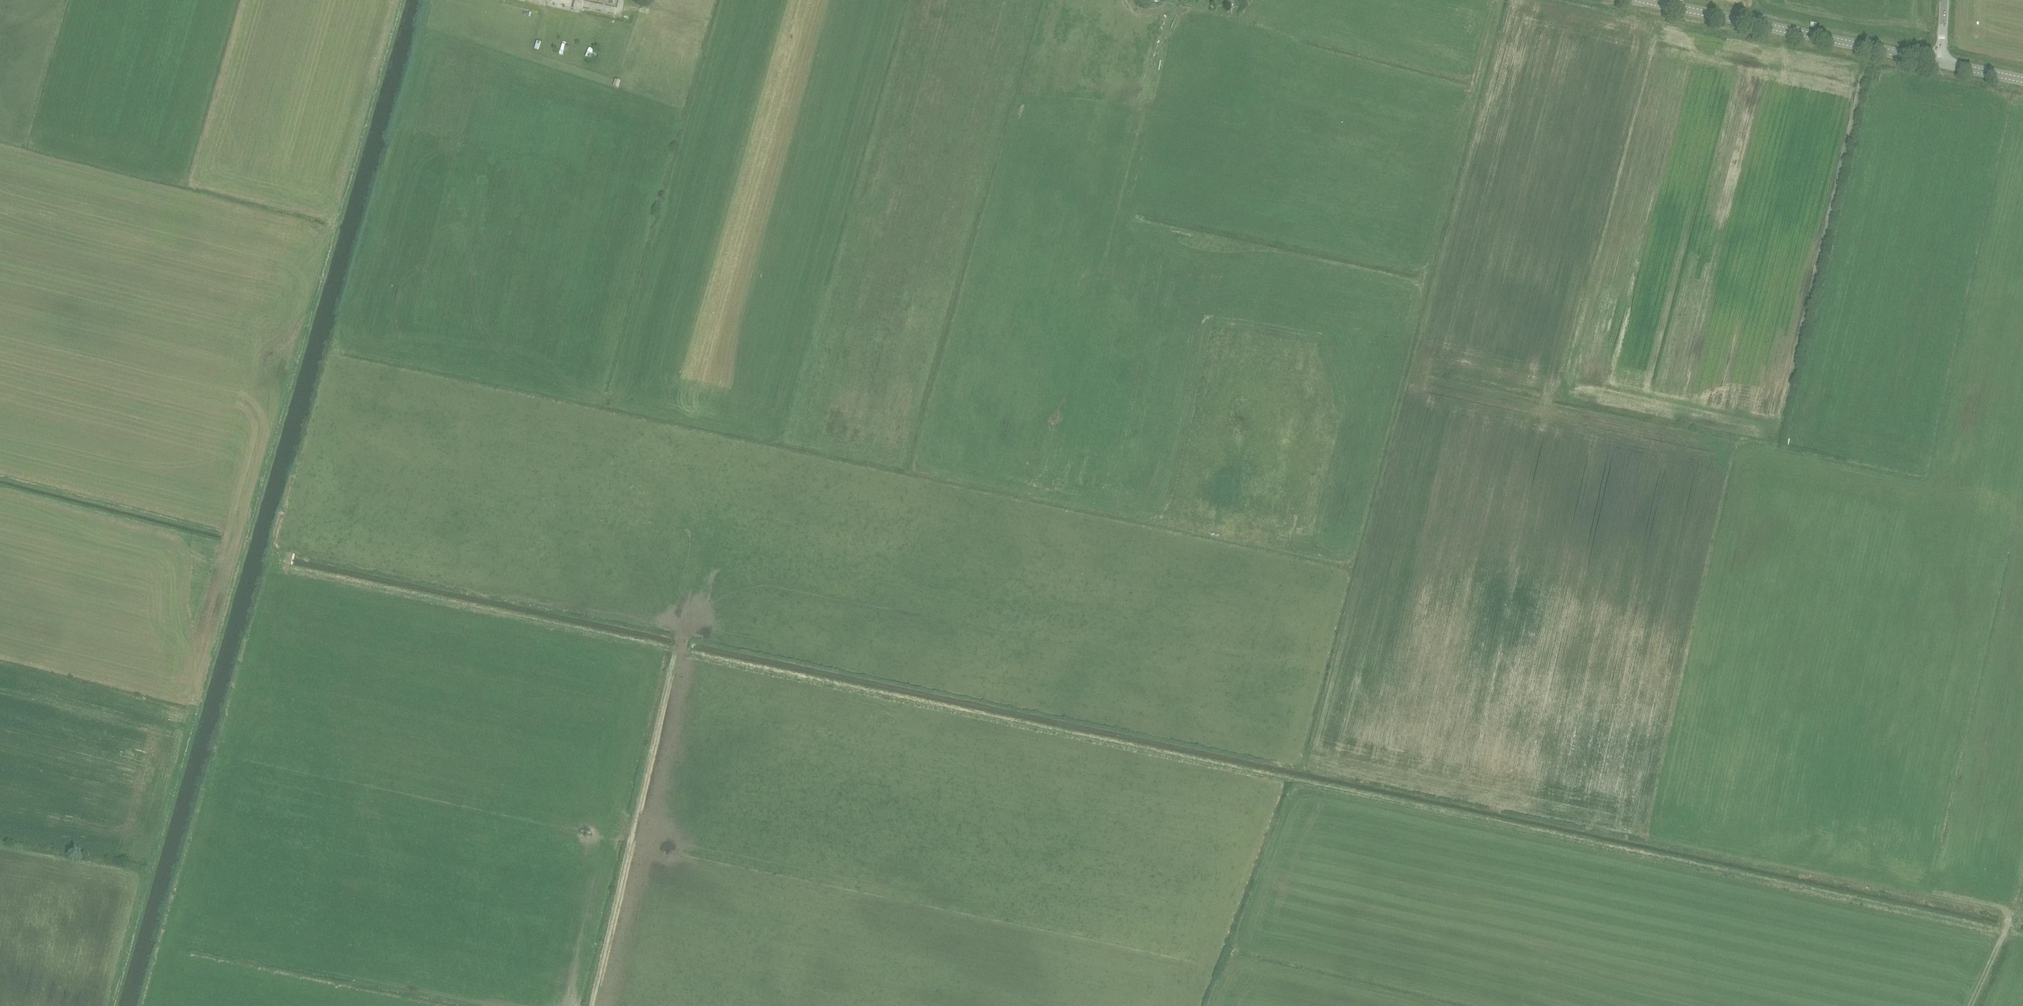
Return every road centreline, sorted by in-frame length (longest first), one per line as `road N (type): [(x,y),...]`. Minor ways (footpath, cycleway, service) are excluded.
road 1 (tertiary): [(1940,62),(1642,0)]

